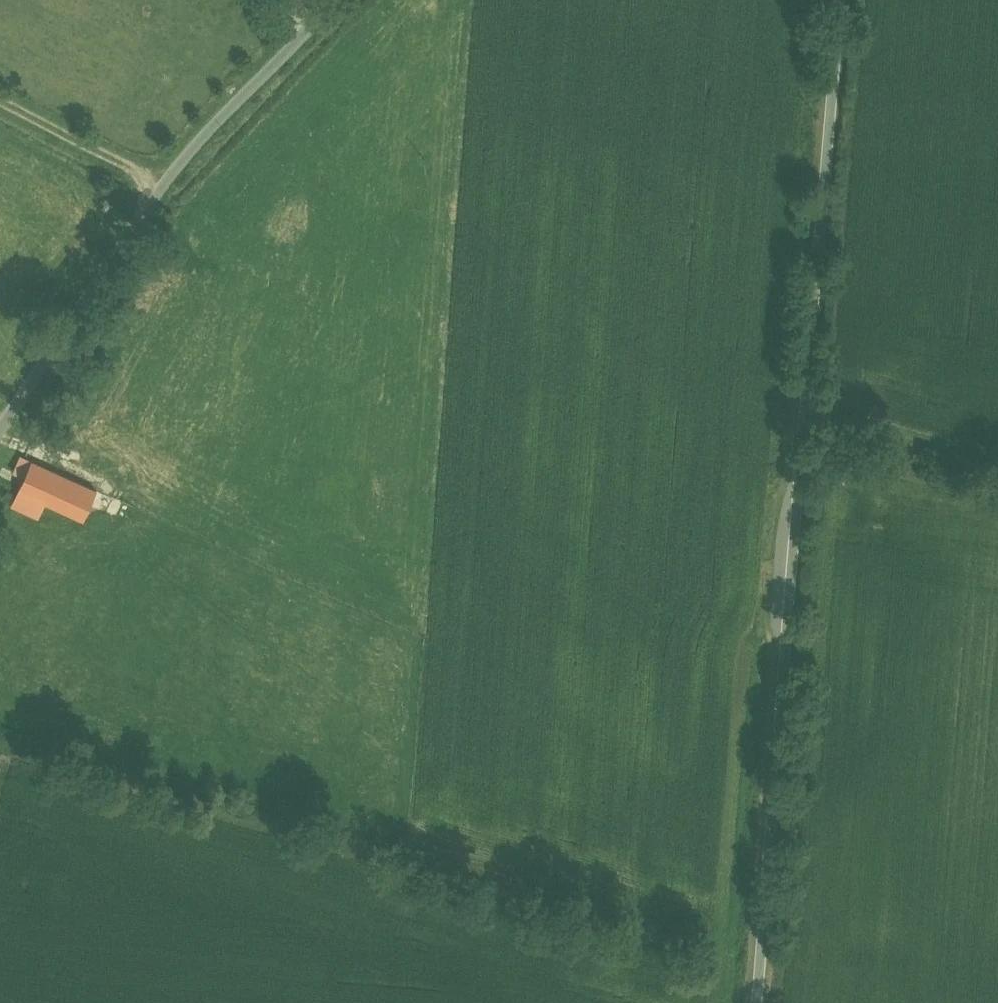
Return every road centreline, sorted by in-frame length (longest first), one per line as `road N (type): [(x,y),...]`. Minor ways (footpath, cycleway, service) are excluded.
road 1 (unclassified): [(764,1002),(848,0)]
road 2 (unclassified): [(345,0),(168,190),(0,434)]

